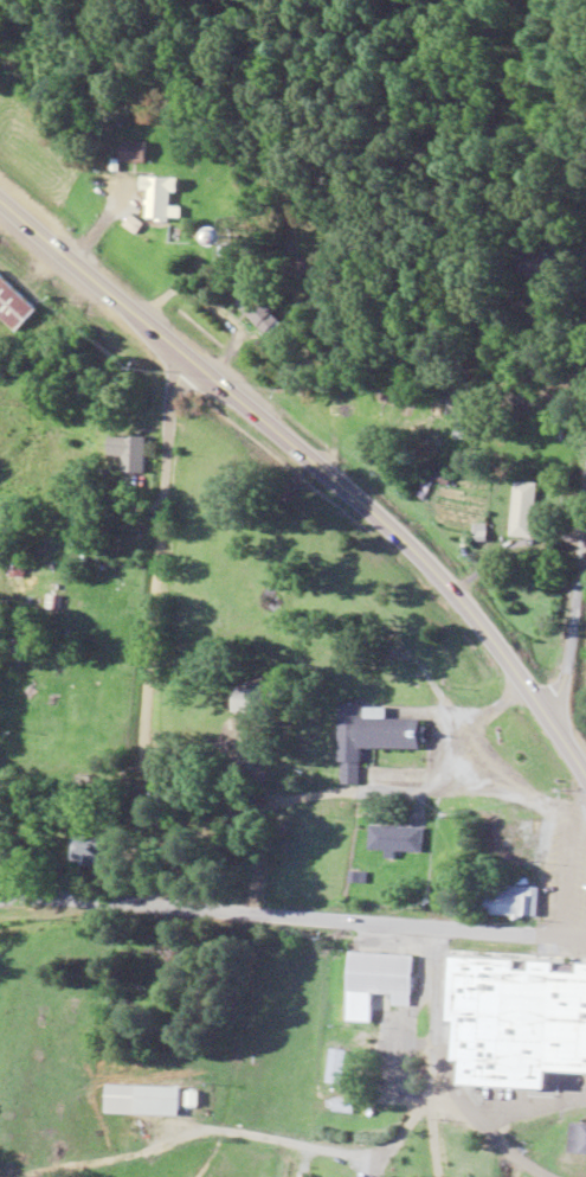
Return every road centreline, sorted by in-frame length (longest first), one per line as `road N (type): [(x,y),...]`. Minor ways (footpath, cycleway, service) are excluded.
road 1 (primary): [(585,784),(459,606),(389,535),(0,207)]
road 2 (residential): [(585,934),(0,900)]
road 3 (residential): [(584,780),(139,786)]
road 4 (residential): [(139,786),(165,414),(185,360)]
road 5 (residential): [(545,719),(561,677),(585,392)]
road 6 (residential): [(108,903),(76,958),(34,1162)]
road 7 (residential): [(257,915),(237,1176)]

